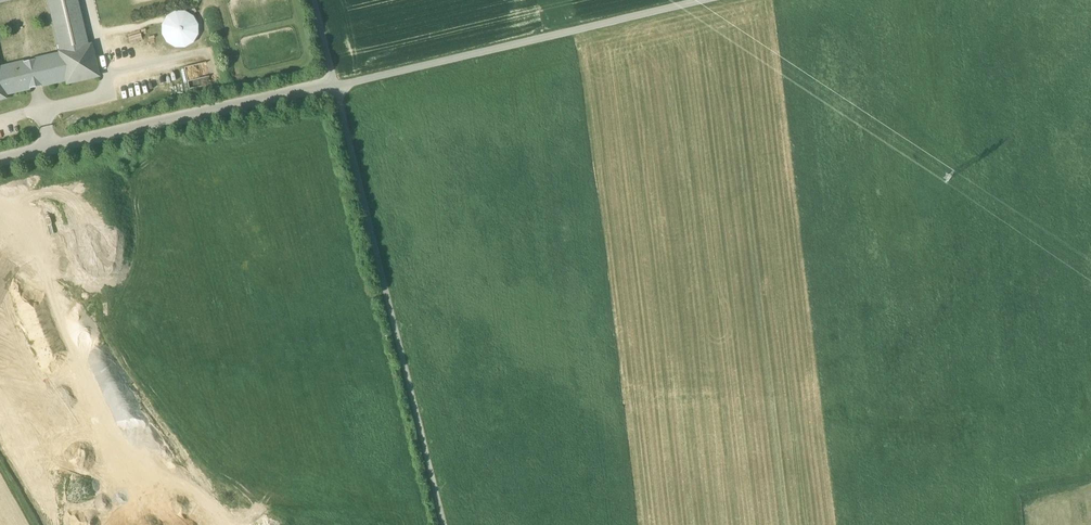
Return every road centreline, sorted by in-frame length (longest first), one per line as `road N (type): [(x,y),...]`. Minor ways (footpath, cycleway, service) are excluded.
road 1 (track): [(713,0),(338,85)]
road 2 (unclassified): [(0,161),(338,85)]

